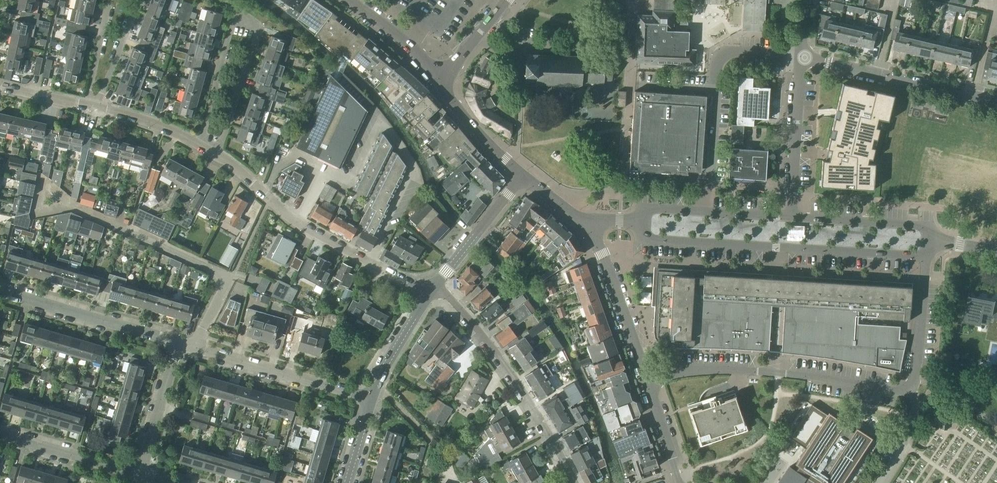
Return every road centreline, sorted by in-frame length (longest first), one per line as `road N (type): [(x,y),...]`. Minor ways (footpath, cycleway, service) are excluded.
road 1 (residential): [(647,382),(709,369),(908,390),(919,379),(926,257)]
road 2 (residential): [(371,264),(415,172),(376,117),(345,181),(318,169),(294,222)]
road 3 (tertiary): [(632,221),(655,240),(926,257)]
road 4 (residential): [(432,292),(454,301),(503,361),(575,482)]
road 5 (residential): [(178,343),(374,398)]
road 6 (residential): [(996,102),(801,57)]
road 7 (residential): [(0,292),(178,343)]
road 8 (residential): [(647,382),(602,253),(582,221)]
road 9 (tertiary): [(794,217),(655,207),(632,221)]
road 10 (residential): [(794,217),(801,57)]
road 11 (residential): [(216,154),(258,32),(238,12)]
road 12 (tertiary): [(943,243),(922,226),(794,217)]
road 13 (tertiary): [(432,292),(524,175)]
road 14 (residential): [(138,478),(0,438)]
road 15 (residential): [(138,478),(178,343)]
road 16 (residential): [(238,12),(201,146)]
road 17 (tertiary): [(524,175),(441,81)]
road 18 (residential): [(347,0),(408,44),(441,81)]
road 19 (tertiary): [(374,398),(432,292)]

